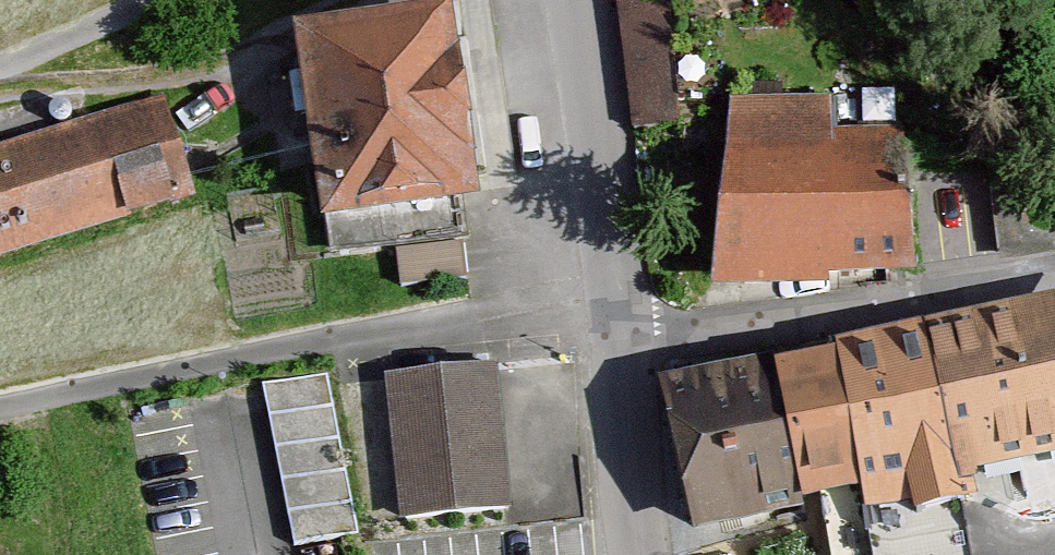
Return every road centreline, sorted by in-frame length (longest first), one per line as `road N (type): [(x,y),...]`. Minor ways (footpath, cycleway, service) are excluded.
road 1 (residential): [(622,342),(1054,283)]
road 2 (track): [(0,88),(212,69),(355,0)]
road 3 (residential): [(622,342),(578,0)]
road 4 (residential): [(638,554),(622,342)]
road 5 (residential): [(157,0),(0,69)]

